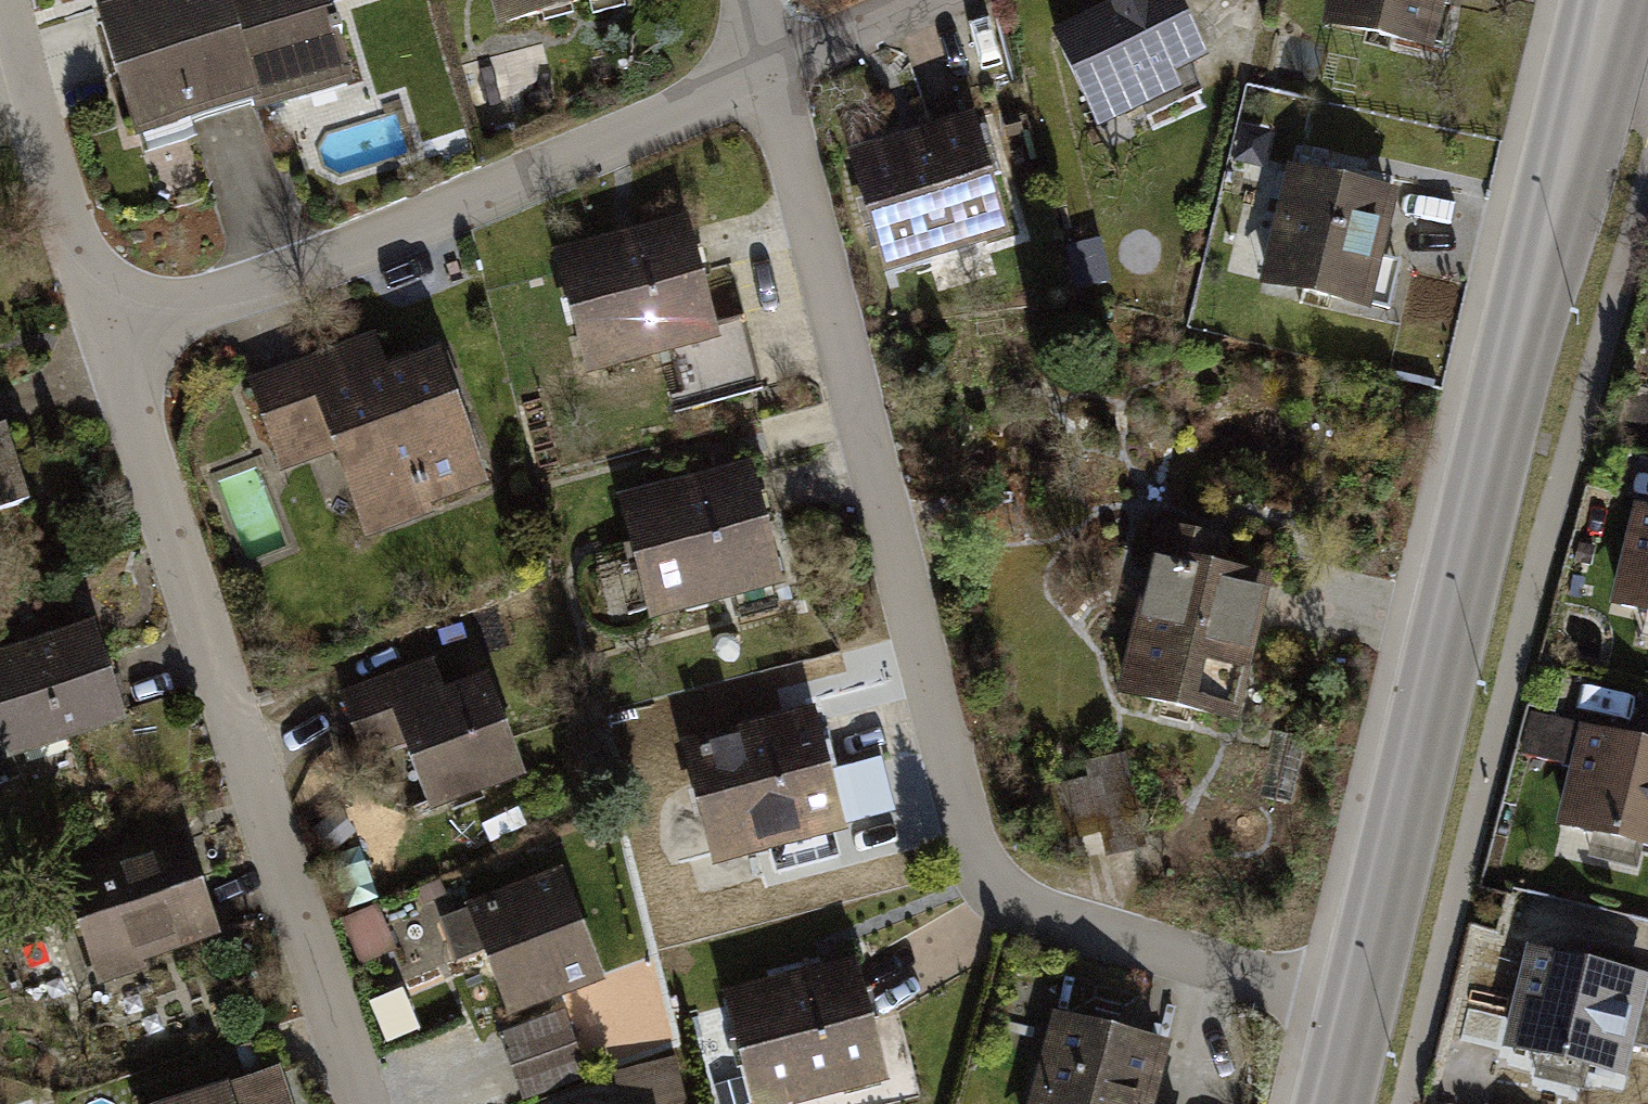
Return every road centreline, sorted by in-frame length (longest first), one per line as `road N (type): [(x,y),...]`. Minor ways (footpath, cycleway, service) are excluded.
road 1 (residential): [(772,76),(973,845),(1003,890),(1056,923),(1360,1005)]
road 2 (tertiary): [(1360,1005),(1538,271),(1612,0)]
road 3 (residential): [(113,340),(365,1103)]
road 4 (residential): [(113,340),(772,76)]
road 5 (residential): [(2,0),(34,123),(113,340)]
road 6 (residential): [(772,76),(929,0)]

